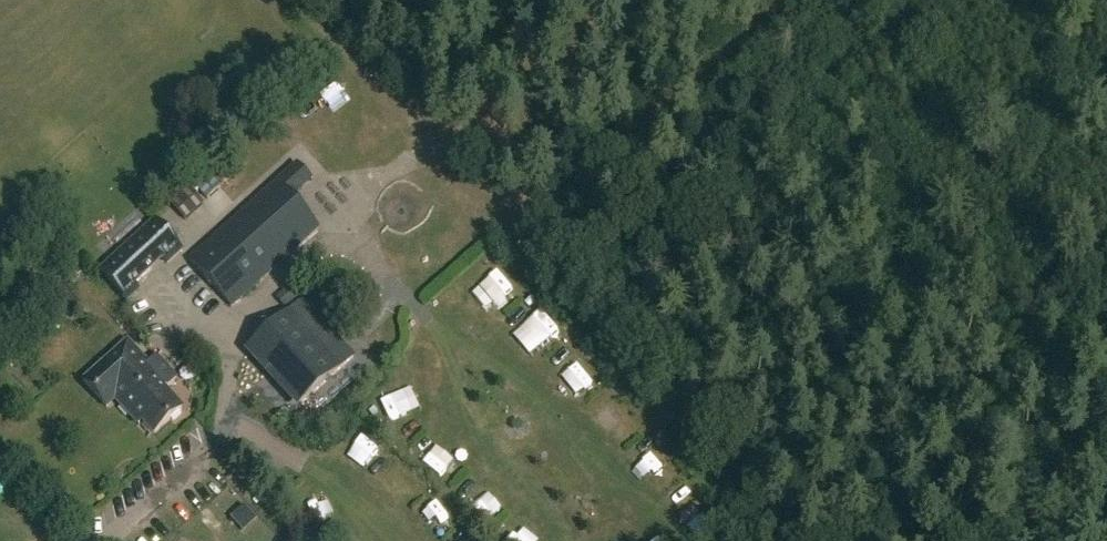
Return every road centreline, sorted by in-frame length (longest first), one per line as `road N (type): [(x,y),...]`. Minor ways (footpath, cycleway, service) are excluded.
road 1 (track): [(515,229),(780,540)]
road 2 (track): [(515,229),(783,0)]
road 3 (track): [(296,0),(515,229)]

